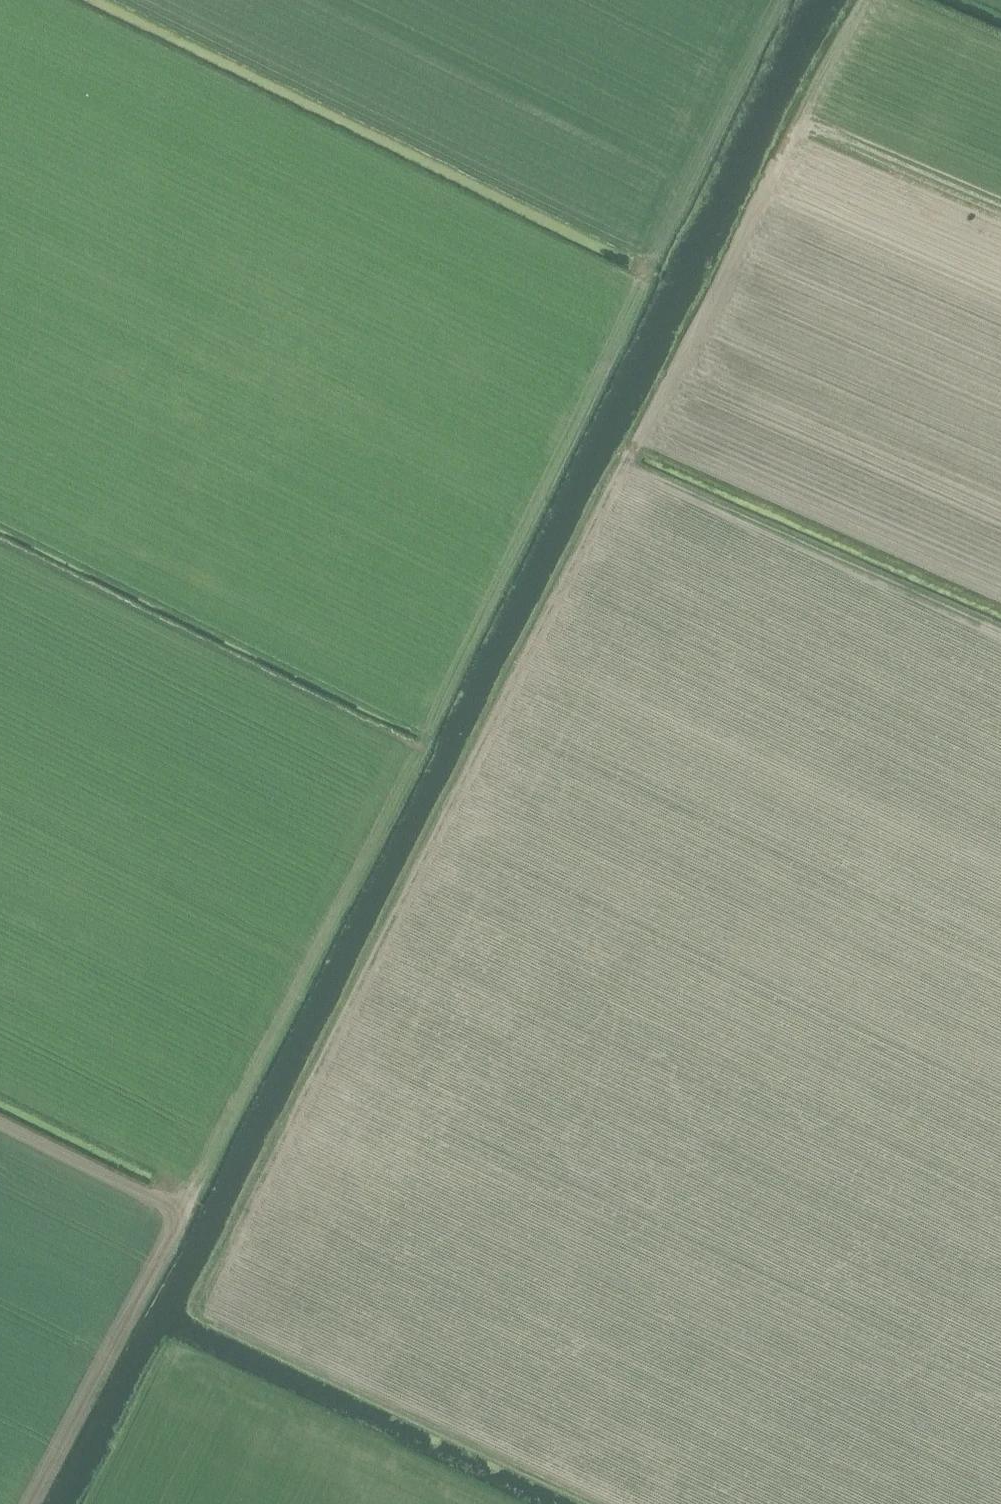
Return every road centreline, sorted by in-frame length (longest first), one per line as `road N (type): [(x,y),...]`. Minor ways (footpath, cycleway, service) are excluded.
road 1 (track): [(781,0),(422,751),(186,1199),(149,1198),(0,1124)]
road 2 (track): [(647,476),(616,489),(607,503),(202,1301)]
road 3 (track): [(864,0),(624,466),(1000,632)]
road 4 (track): [(178,1356),(495,1503)]

